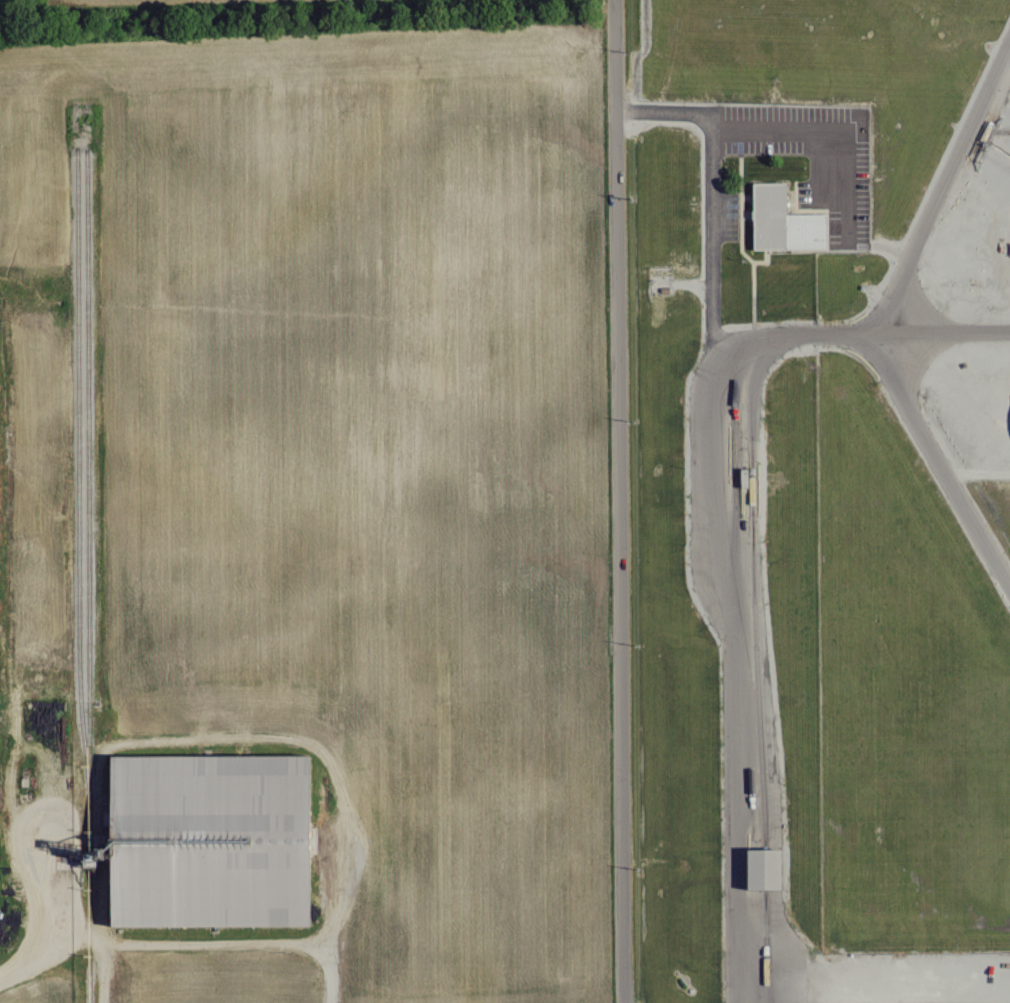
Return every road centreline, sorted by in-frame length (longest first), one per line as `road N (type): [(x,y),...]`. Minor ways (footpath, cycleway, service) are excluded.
road 1 (tertiary): [(625,1002),(614,0)]

